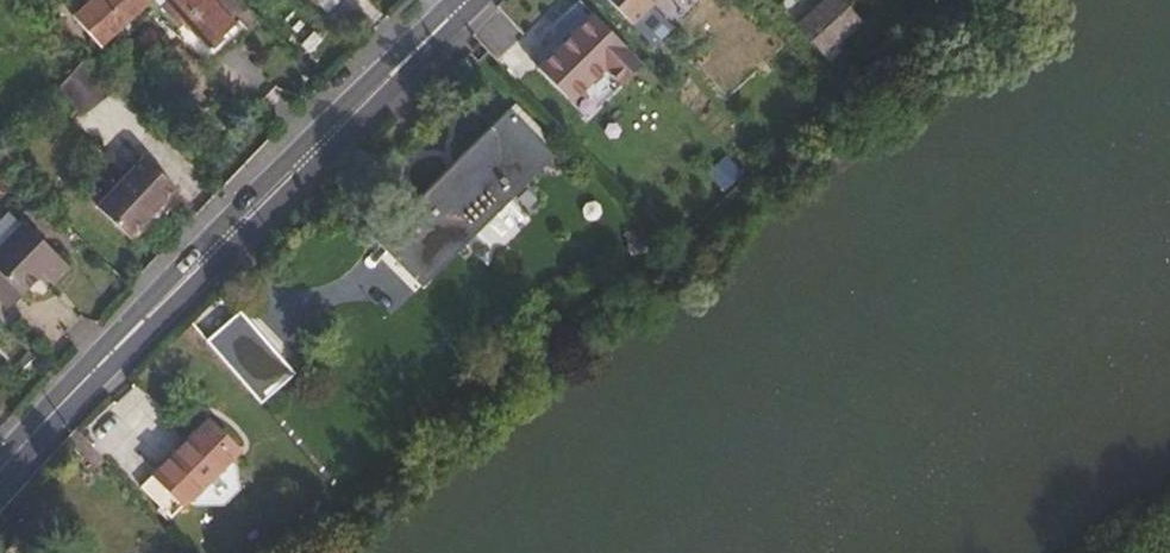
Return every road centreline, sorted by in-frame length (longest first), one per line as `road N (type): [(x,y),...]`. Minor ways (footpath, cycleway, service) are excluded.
road 1 (secondary): [(467,0),(0,472)]

